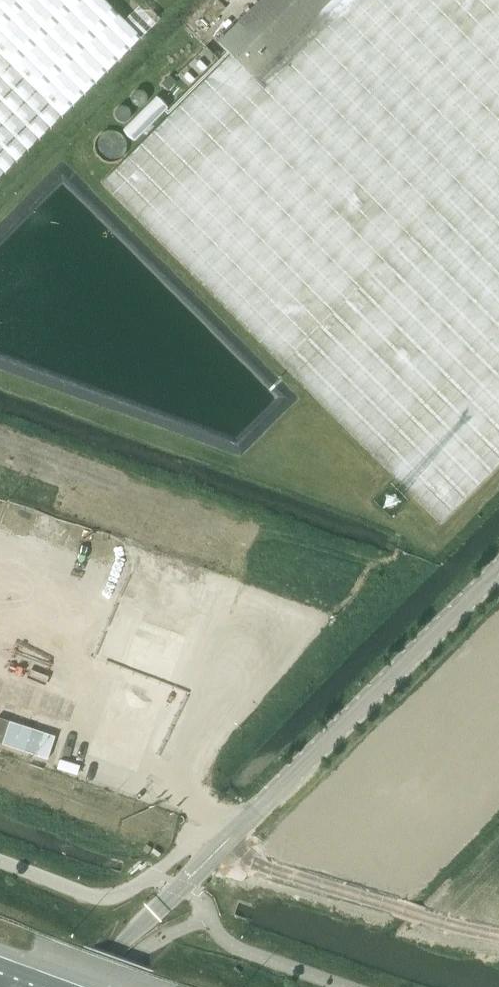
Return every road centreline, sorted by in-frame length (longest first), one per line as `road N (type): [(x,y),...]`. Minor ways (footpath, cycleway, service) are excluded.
road 1 (tertiary): [(78,986),(498,568)]

